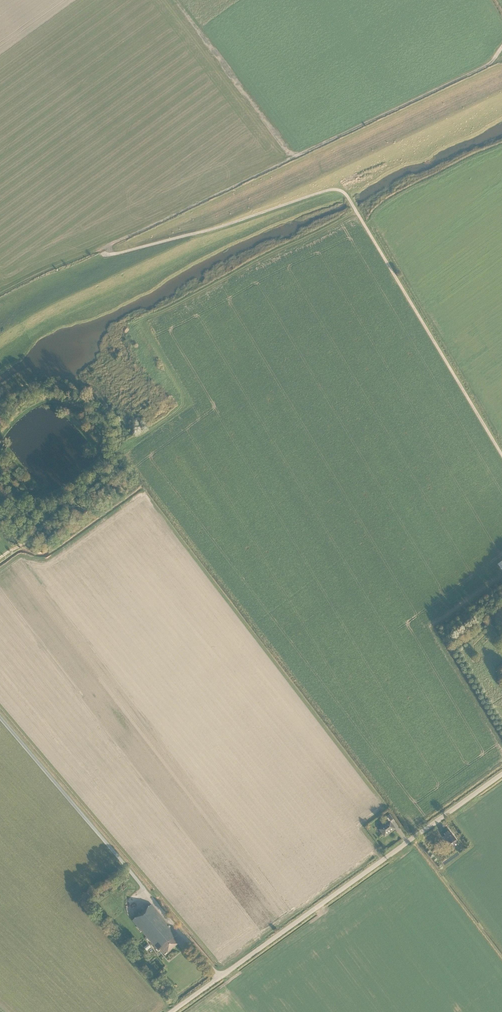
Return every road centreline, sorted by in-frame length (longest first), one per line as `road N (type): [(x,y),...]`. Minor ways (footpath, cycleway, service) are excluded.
road 1 (track): [(501,457),(340,191),(108,257),(103,249)]
road 2 (track): [(501,48),(493,62),(0,293)]
road 3 (unclassified): [(170,1011),(501,774)]

